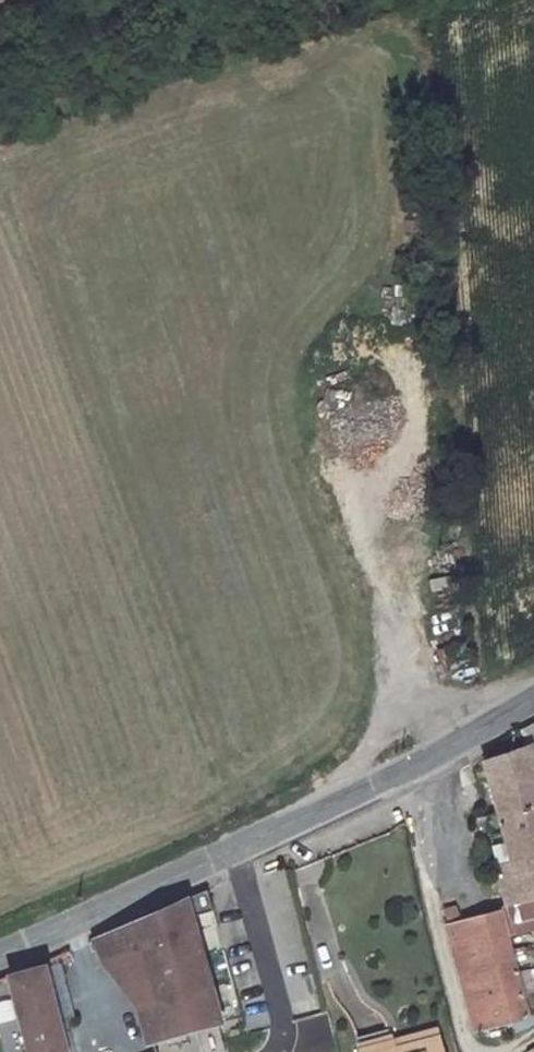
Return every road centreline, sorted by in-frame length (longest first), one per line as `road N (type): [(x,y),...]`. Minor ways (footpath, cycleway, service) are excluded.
road 1 (tertiary): [(533,716),(0,962)]

